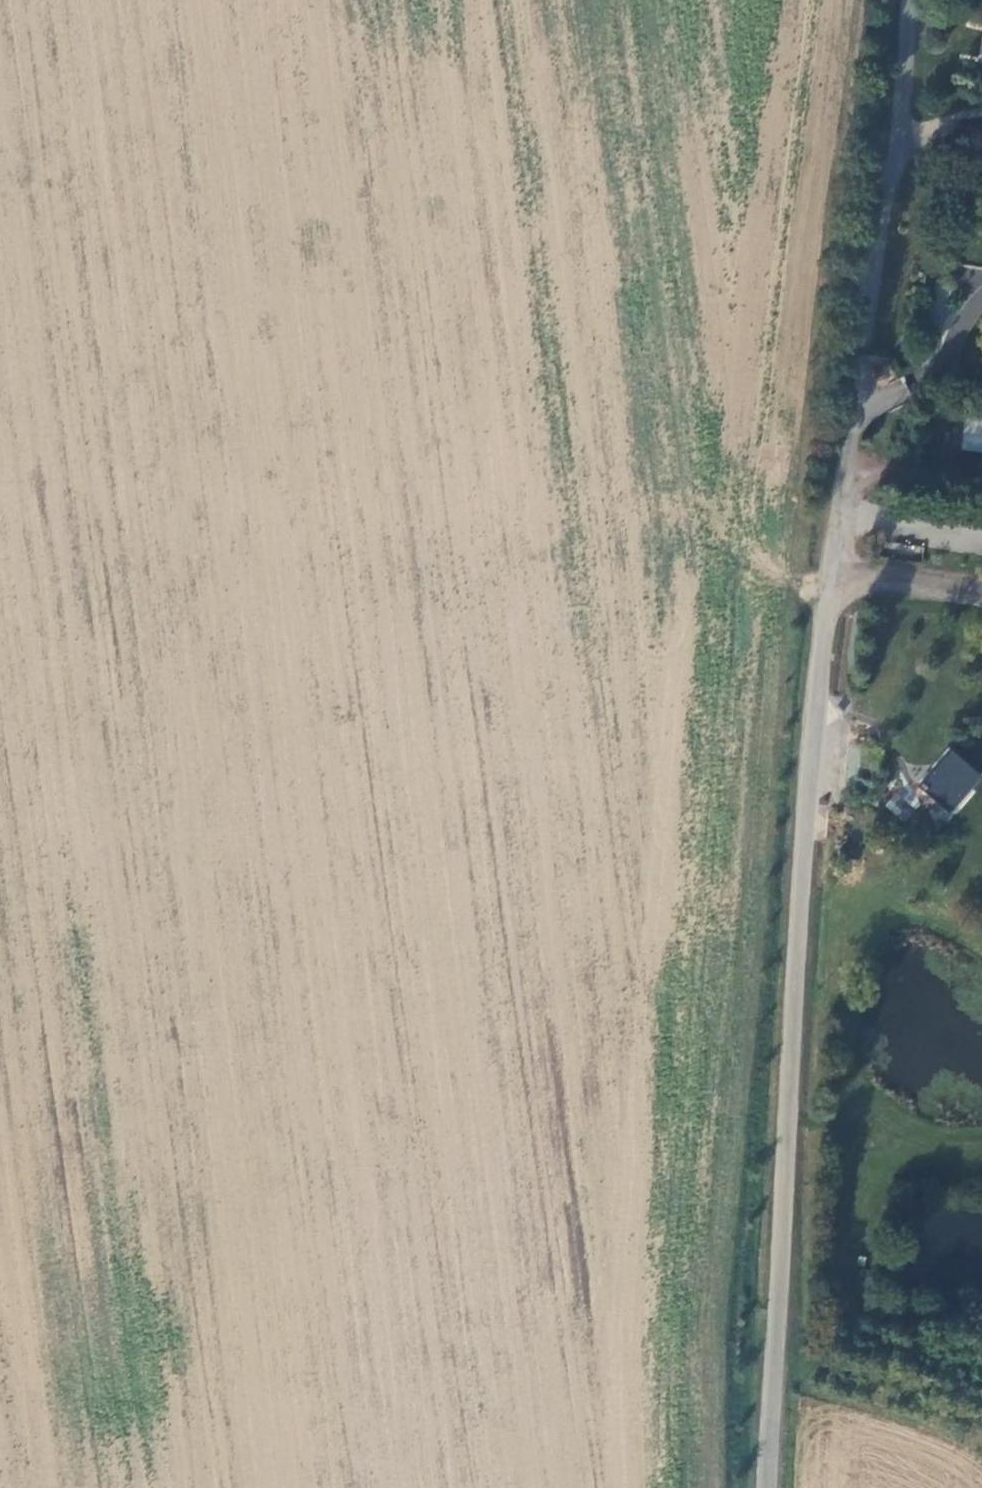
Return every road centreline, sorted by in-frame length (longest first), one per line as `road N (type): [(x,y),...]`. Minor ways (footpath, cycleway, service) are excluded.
road 1 (unclassified): [(765,1487),(838,510),(912,0)]

